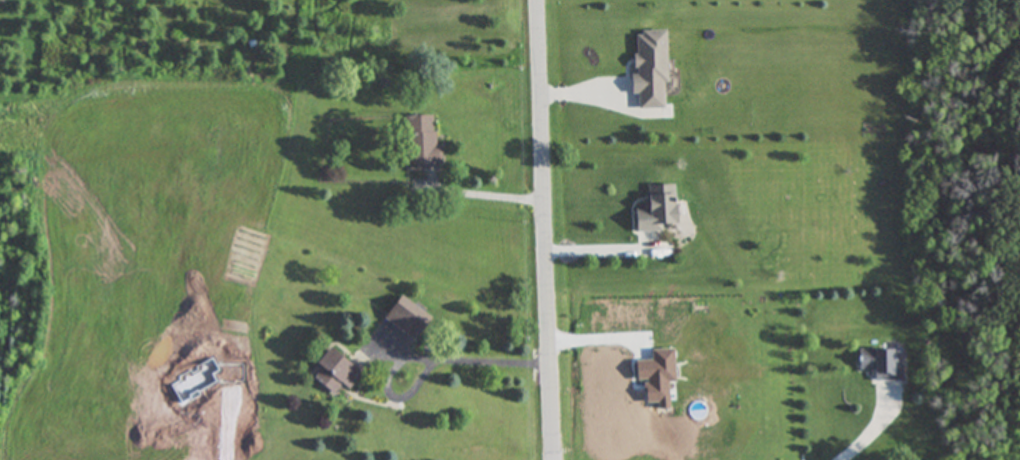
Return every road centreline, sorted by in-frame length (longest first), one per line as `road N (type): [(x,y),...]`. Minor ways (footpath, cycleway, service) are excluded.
road 1 (residential): [(553,459),(540,0)]

